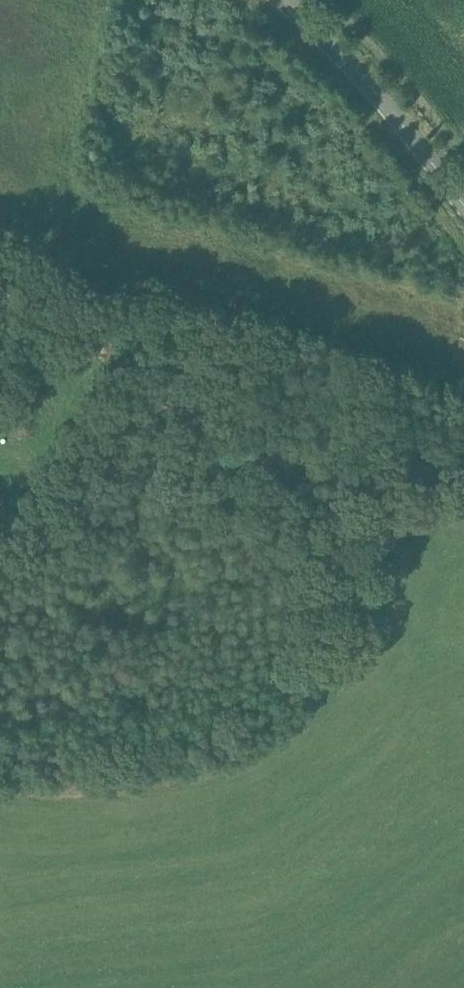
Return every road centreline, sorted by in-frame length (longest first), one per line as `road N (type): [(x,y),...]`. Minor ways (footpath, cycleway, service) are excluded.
road 1 (tertiary): [(463,205),(395,113),(284,0)]

